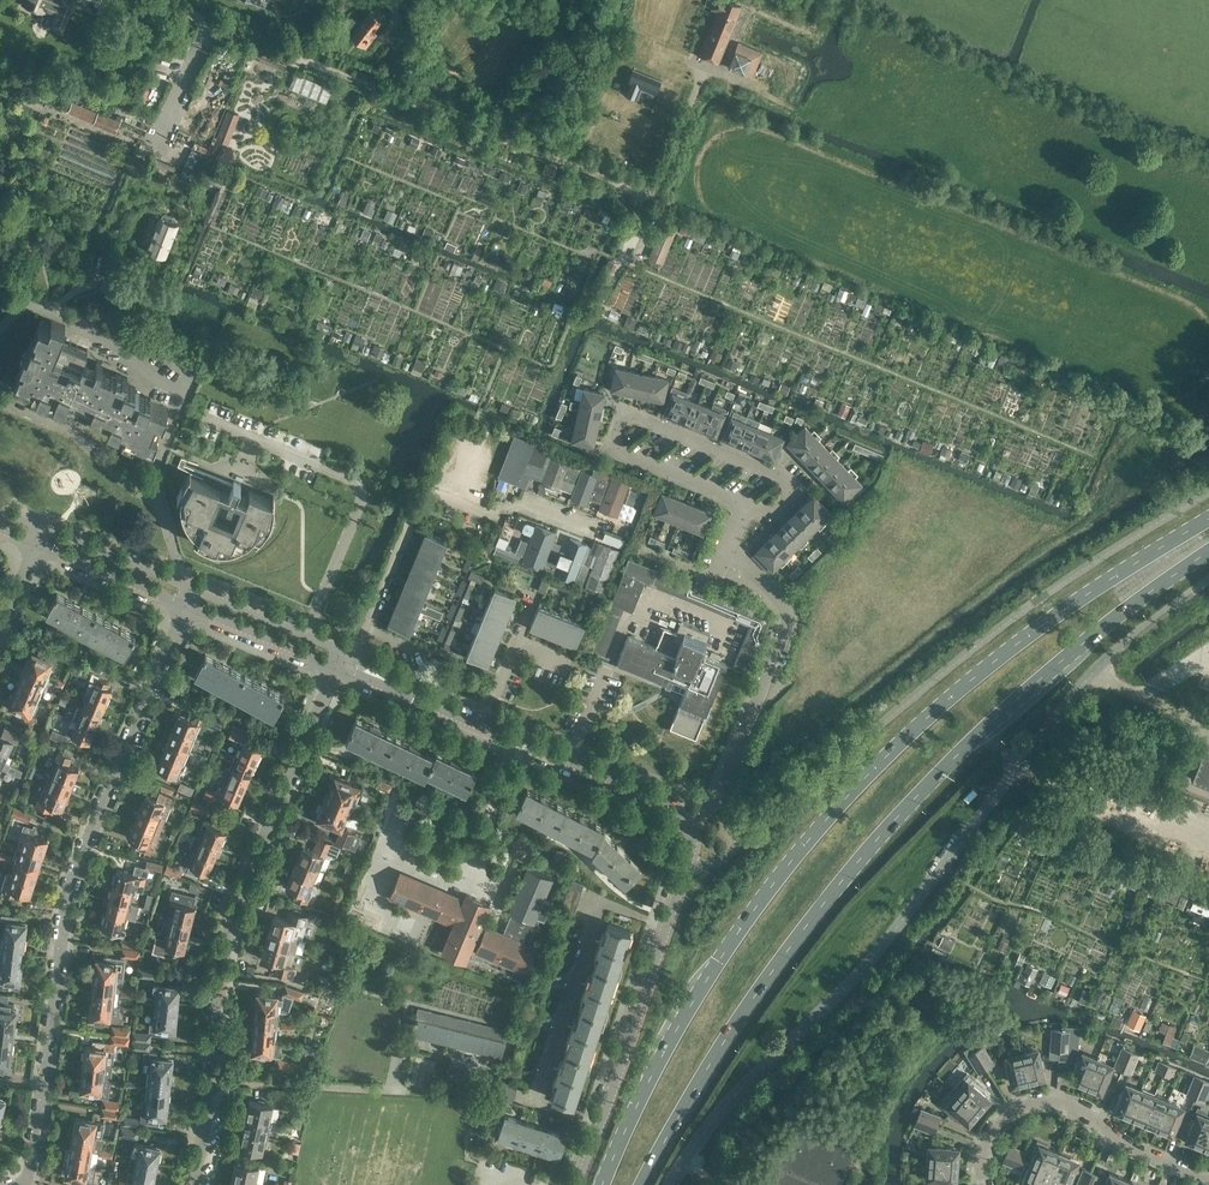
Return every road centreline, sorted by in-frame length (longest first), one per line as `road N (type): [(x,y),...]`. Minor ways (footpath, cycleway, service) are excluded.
road 1 (primary): [(1208,518),(968,680),(818,827),(713,968),(636,1100),(601,1184)]
road 2 (primary): [(642,1184),(717,1050),(777,965),(910,801),(1051,667),(1208,551)]
road 3 (unclassified): [(673,1184),(697,1144),(904,918),(1097,668)]
road 4 (residential): [(23,1184),(42,1104),(70,885),(184,609)]
road 5 (residential): [(193,1184),(233,922),(339,674)]
road 6 (residential): [(746,509),(775,513),(800,490),(787,477),(627,414),(616,449),(719,497)]
road 7 (residential): [(577,1184),(686,867),(690,823)]
road 8 (residential): [(355,655),(421,495),(500,520),(523,501),(592,528)]
road 9 (residential): [(690,823),(725,793),(794,628),(769,588),(722,560)]
road 10 (residential): [(1208,1183),(1117,1142),(1081,1110),(1054,1103),(1032,1104),(1003,1121),(984,1148),(982,1184)]
road 11 (residential): [(690,823),(658,796),(482,723)]
road 12 (residential): [(348,652),(192,588)]
road 13 (residential): [(184,609),(339,674)]
road 14 (residential): [(35,547),(184,609)]
road 15 (residential): [(192,588),(44,527)]
road 16 (residential): [(339,674),(428,712),(482,723)]
road 17 (residential): [(482,723),(438,689),(355,655)]

